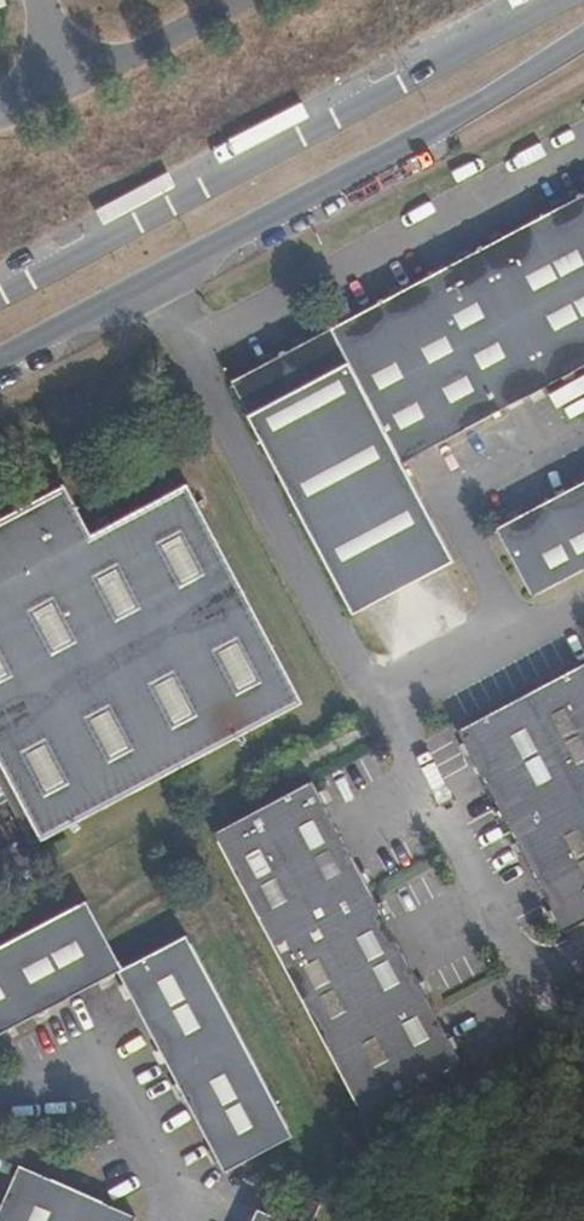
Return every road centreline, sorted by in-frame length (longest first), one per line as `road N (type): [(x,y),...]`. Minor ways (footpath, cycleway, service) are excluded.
road 1 (tertiary): [(0,358),(413,140),(583,37)]
road 2 (tertiary): [(558,0),(0,297)]

